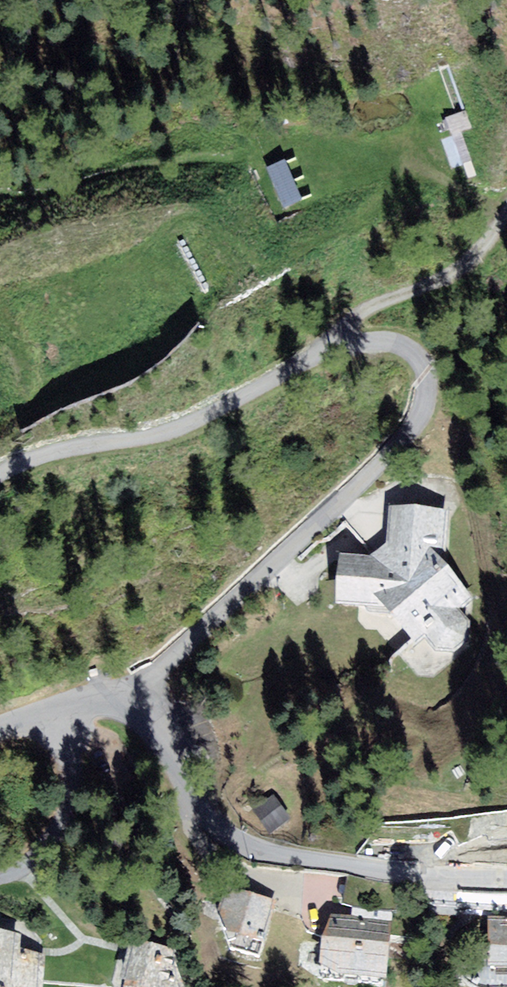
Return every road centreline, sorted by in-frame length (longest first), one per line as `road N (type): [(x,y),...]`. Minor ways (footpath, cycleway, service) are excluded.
road 1 (residential): [(116,710),(416,427),(426,396),(421,364),(396,344),(343,344),(176,430),(59,449),(0,476)]
road 2 (residential): [(116,710),(161,740),(191,795),(241,843),(426,876),(506,878)]
road 3 (track): [(343,344),(362,312),(451,272),(490,246),(506,220)]
road 4 (residential): [(69,709),(78,773),(67,840),(42,864),(0,877)]

